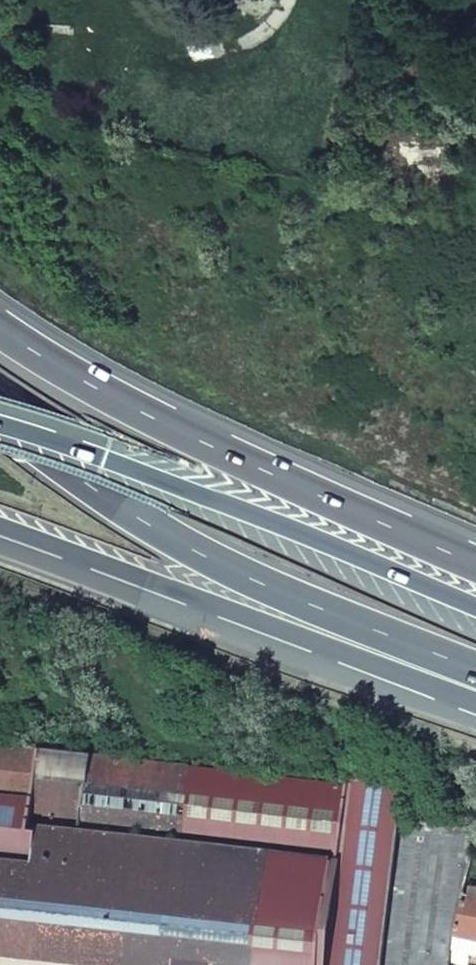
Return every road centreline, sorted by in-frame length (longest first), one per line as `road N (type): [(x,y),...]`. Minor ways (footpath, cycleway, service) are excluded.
road 1 (trunk): [(0,421),(108,496),(370,635),(475,677)]
road 2 (trunk): [(475,566),(219,451),(0,327)]
road 3 (trunk): [(475,607),(148,468),(0,424)]
road 4 (trunk): [(0,527),(362,662),(475,693)]

